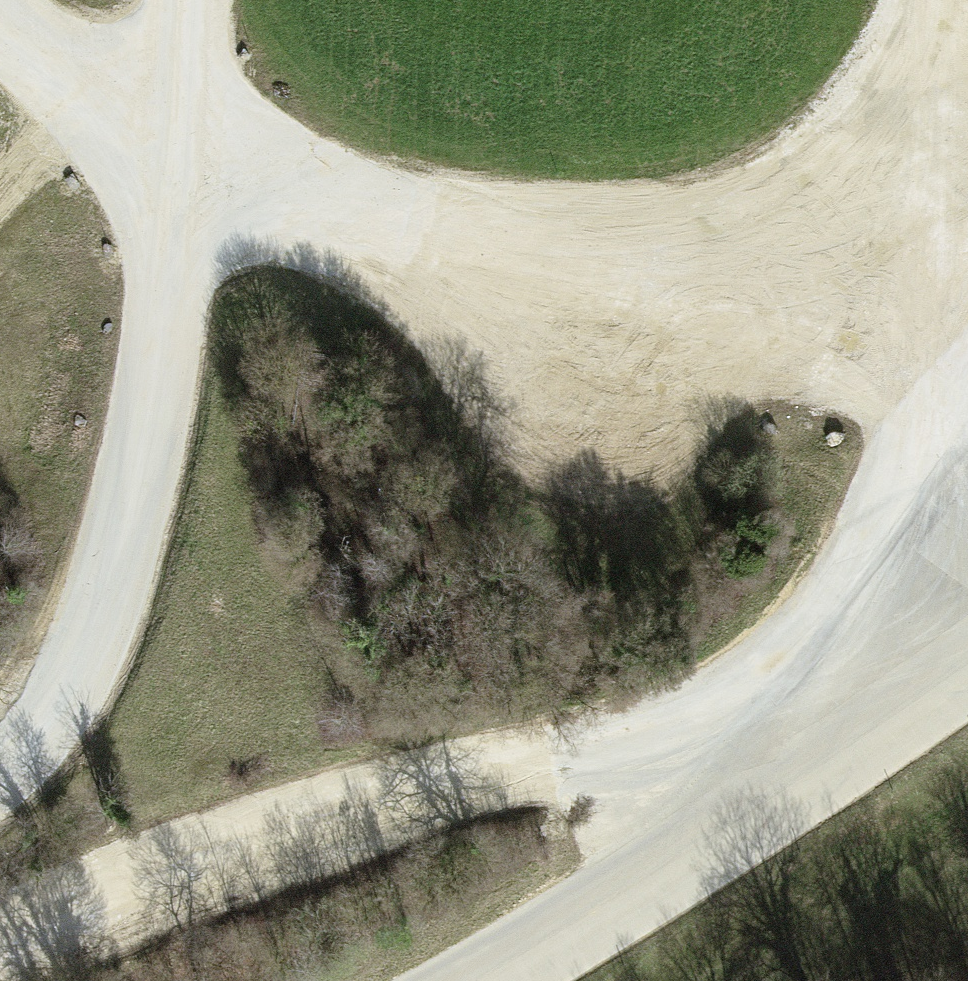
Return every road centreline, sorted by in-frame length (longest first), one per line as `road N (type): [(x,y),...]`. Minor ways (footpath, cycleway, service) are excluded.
road 1 (track): [(938,406),(822,618),(646,736),(266,841),(0,955)]
road 2 (track): [(908,245),(632,272),(382,234),(182,135),(54,59),(0,13)]
road 3 (track): [(184,0),(164,360),(115,584),(57,708),(0,767)]
road 4 (track): [(923,0),(908,245),(938,406),(967,653)]

